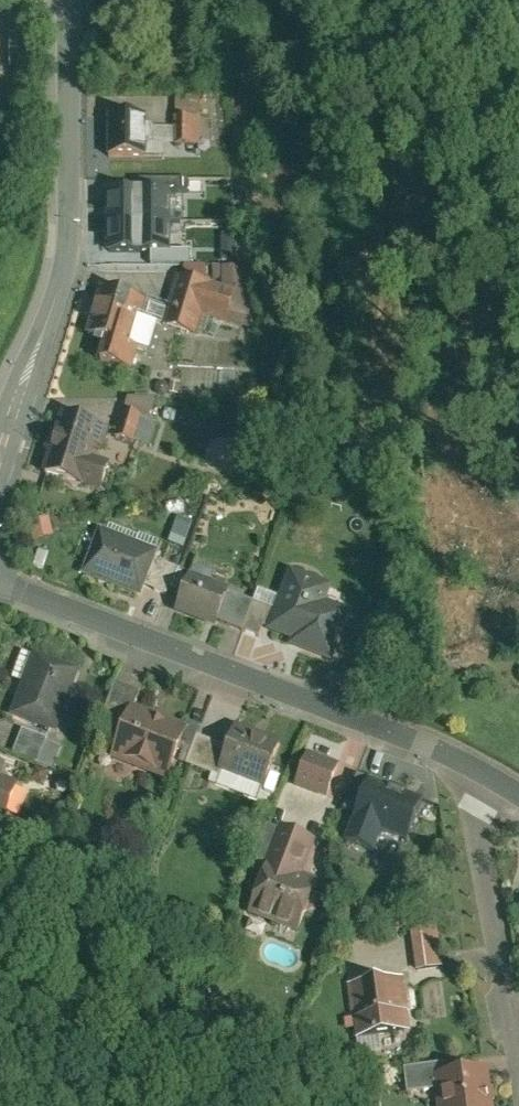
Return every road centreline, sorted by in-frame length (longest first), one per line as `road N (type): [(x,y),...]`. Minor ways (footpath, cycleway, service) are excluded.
road 1 (residential): [(462,769),(0,588)]
road 2 (tertiary): [(69,0),(67,229),(55,296),(0,440)]
road 3 (residential): [(462,769),(518,1081)]

